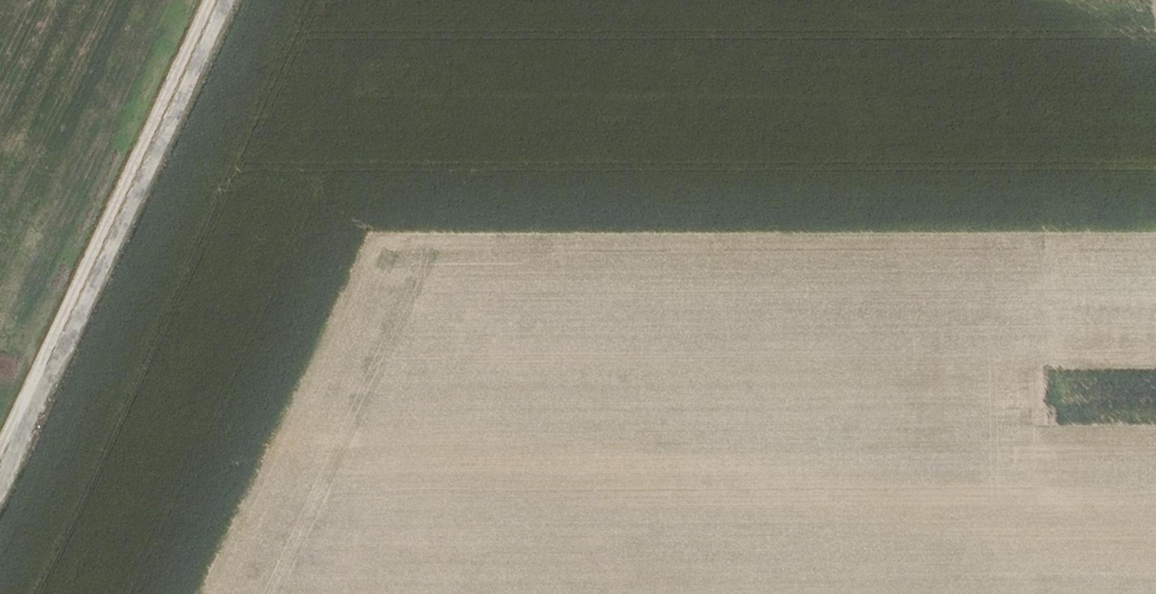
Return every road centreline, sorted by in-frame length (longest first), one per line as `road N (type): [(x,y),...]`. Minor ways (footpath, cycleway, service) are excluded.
road 1 (unclassified): [(224,0),(0,484)]

